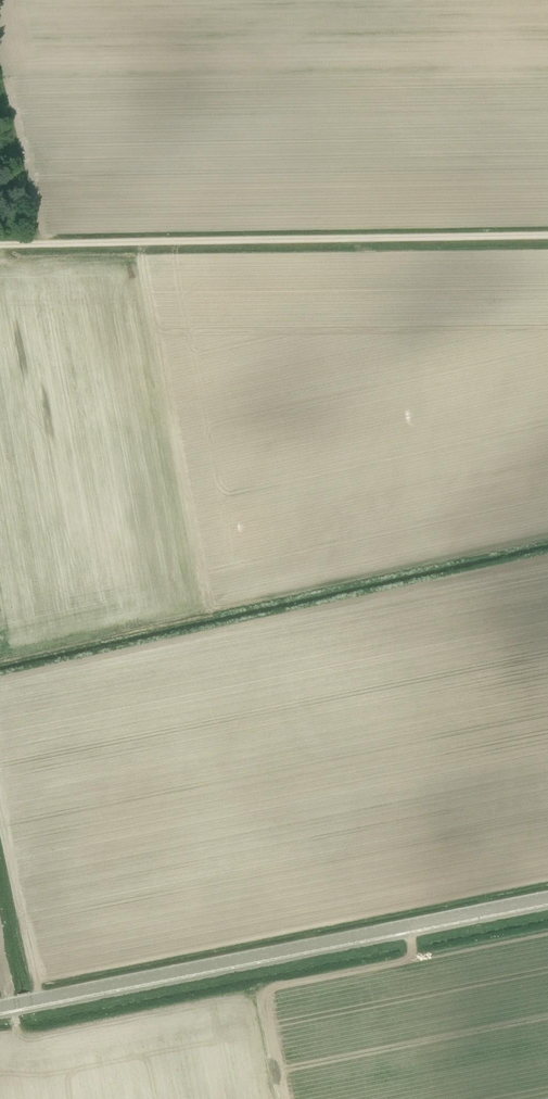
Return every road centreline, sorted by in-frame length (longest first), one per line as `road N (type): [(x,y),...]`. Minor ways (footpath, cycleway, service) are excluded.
road 1 (tertiary): [(0,1007),(547,898)]
road 2 (track): [(37,246),(547,239)]

